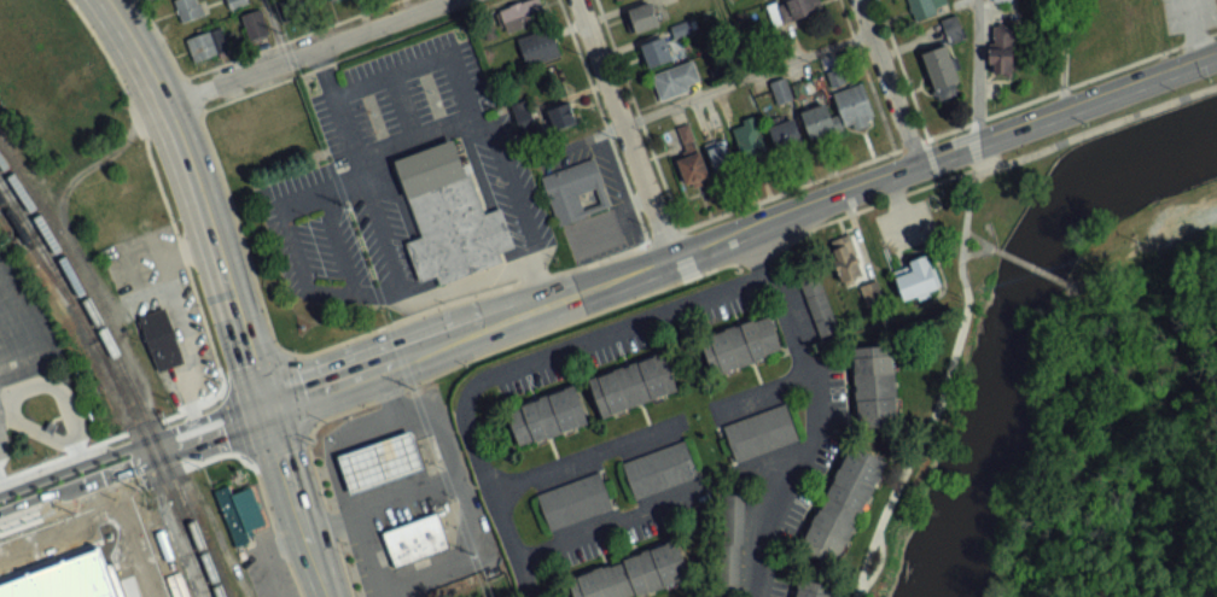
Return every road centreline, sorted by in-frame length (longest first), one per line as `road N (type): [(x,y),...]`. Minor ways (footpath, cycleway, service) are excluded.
road 1 (primary): [(548,303),(1216,54)]
road 2 (residential): [(528,596),(464,419),(467,398),(482,381),(768,275)]
road 3 (tertiary): [(263,404),(191,170),(106,0)]
road 4 (residential): [(749,596),(773,498),(819,425),(809,371),(750,228)]
road 5 (primary): [(263,404),(548,303)]
road 6 (residential): [(165,109),(445,0)]
road 7 (primary): [(263,404),(228,408),(0,493)]
road 8 (residential): [(670,258),(575,0)]
road 9 (tertiary): [(263,404),(327,596)]
road 10 (residential): [(491,494),(676,422)]
road 11 (residential): [(517,560),(694,491)]
road 12 (residential): [(857,0),(916,164)]
road 13 (residential): [(976,141),(976,0)]
road 14 (primary): [(72,484),(198,440)]

